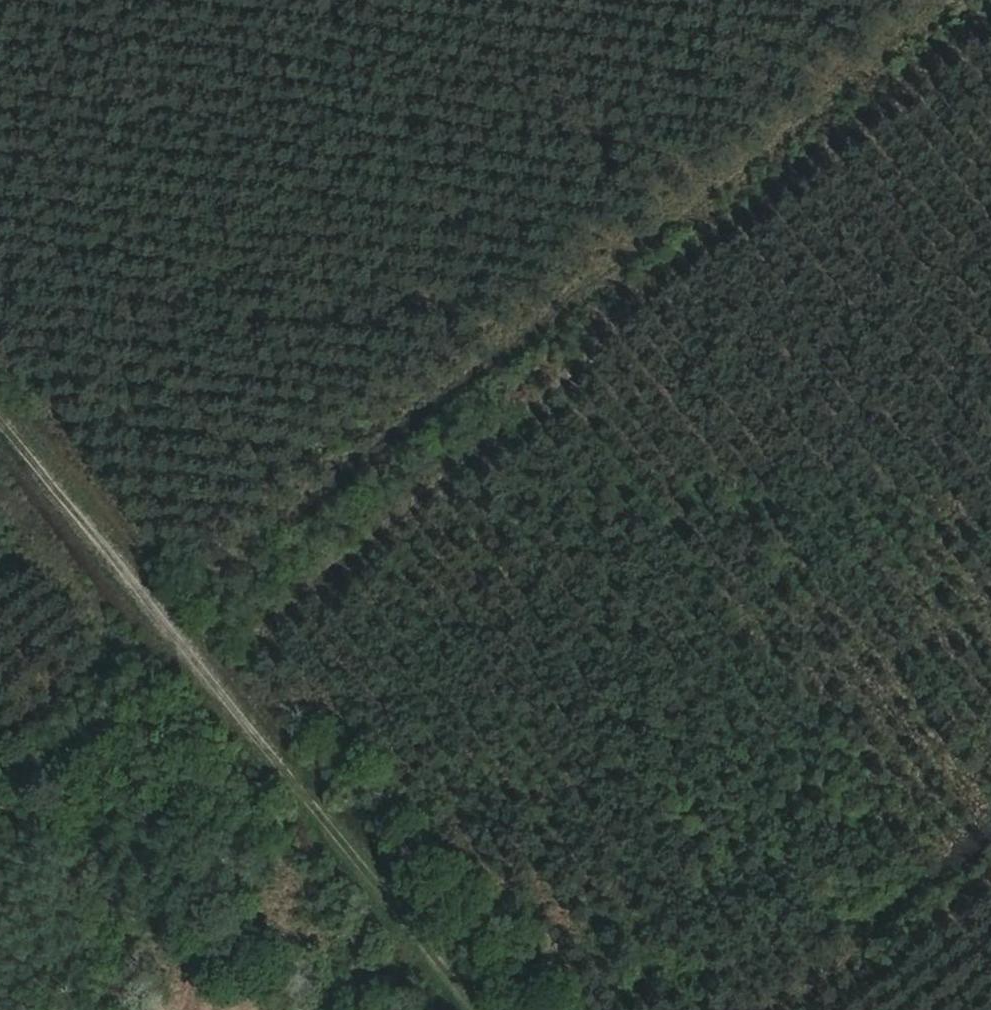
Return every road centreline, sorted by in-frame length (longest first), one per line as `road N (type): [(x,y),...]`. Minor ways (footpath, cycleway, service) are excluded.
road 1 (track): [(0,403),(482,1009)]

